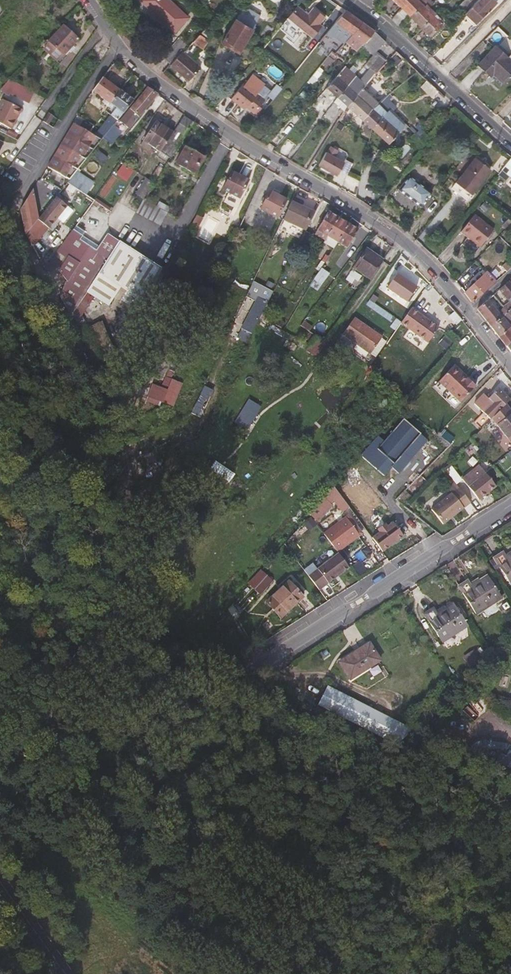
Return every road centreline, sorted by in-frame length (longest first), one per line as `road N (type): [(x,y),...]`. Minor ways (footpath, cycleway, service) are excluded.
road 1 (residential): [(510,364),(402,244),(166,88),(115,43),(85,0)]
road 2 (track): [(20,202),(24,236),(127,477),(98,634),(34,719)]
road 3 (residential): [(249,673),(510,505)]
road 4 (unclassified): [(249,673),(152,721),(0,713)]
road 5 (residential): [(510,148),(344,0)]

